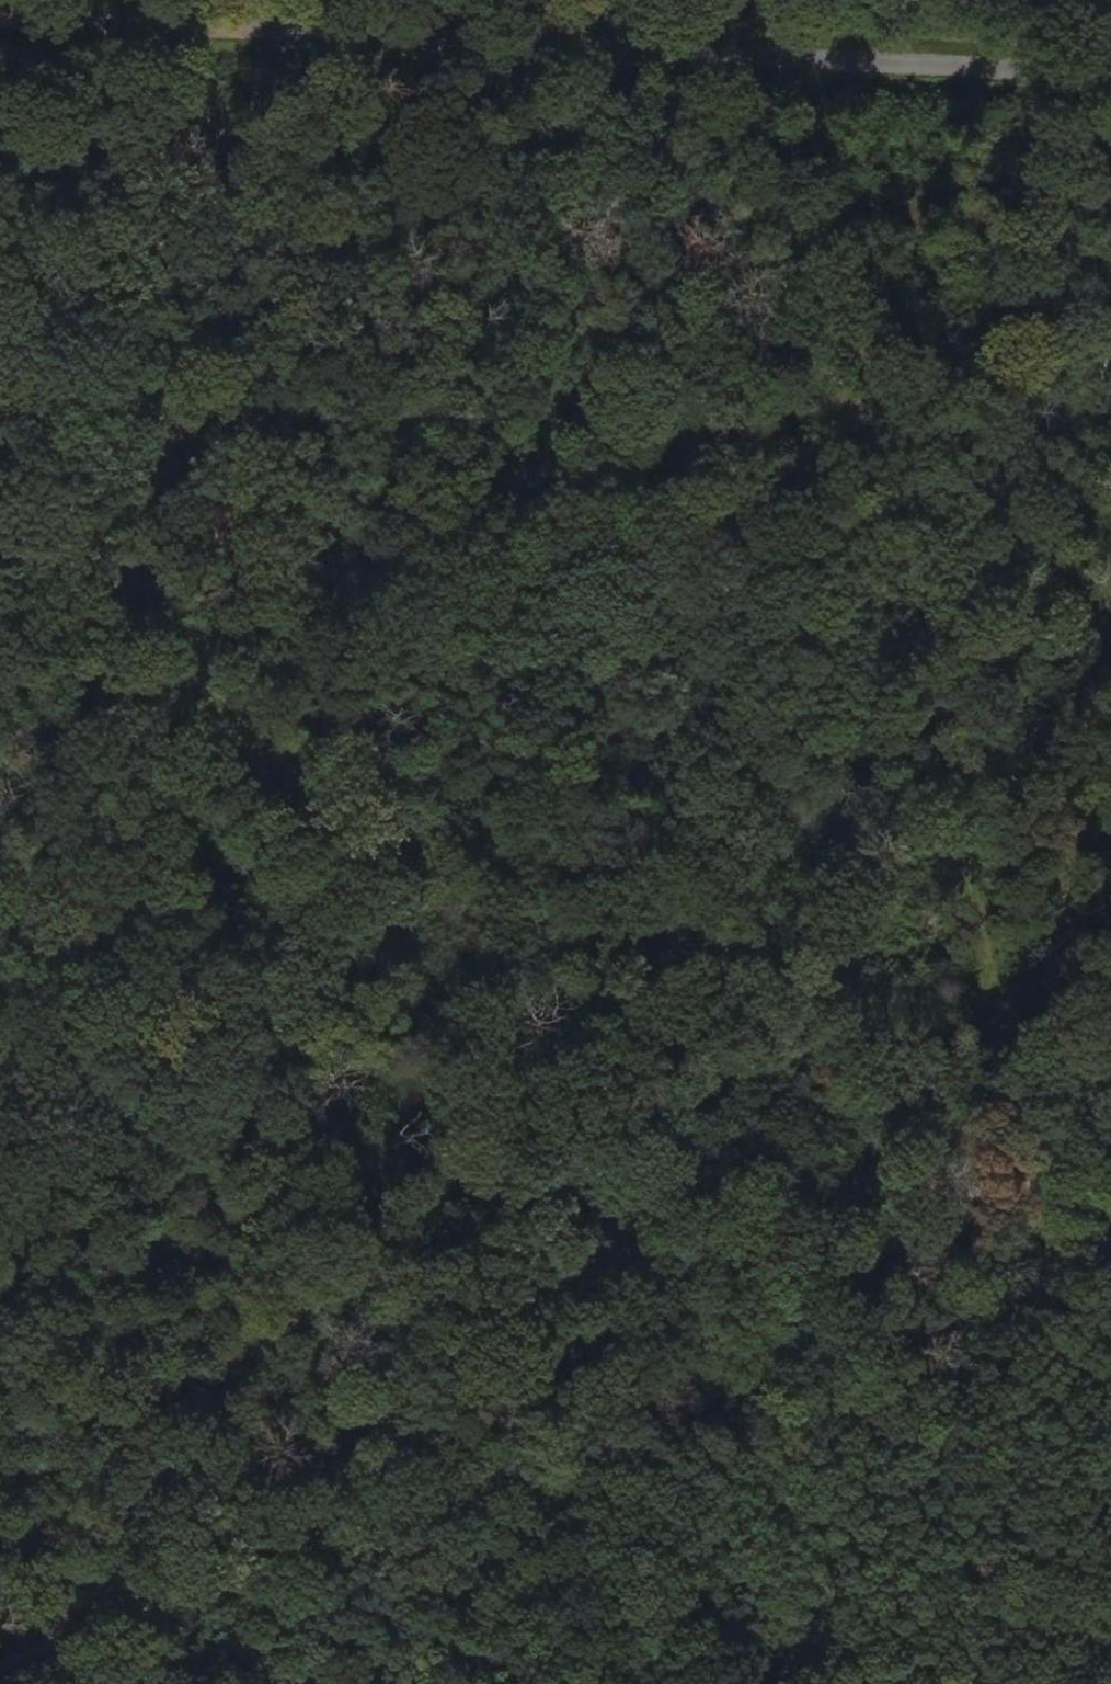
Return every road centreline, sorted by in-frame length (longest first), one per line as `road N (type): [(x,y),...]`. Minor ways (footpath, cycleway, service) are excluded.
road 1 (track): [(732,1387),(0,424)]
road 2 (track): [(0,1681),(732,1387),(1110,1253)]
road 3 (unclassified): [(0,14),(1110,72)]

